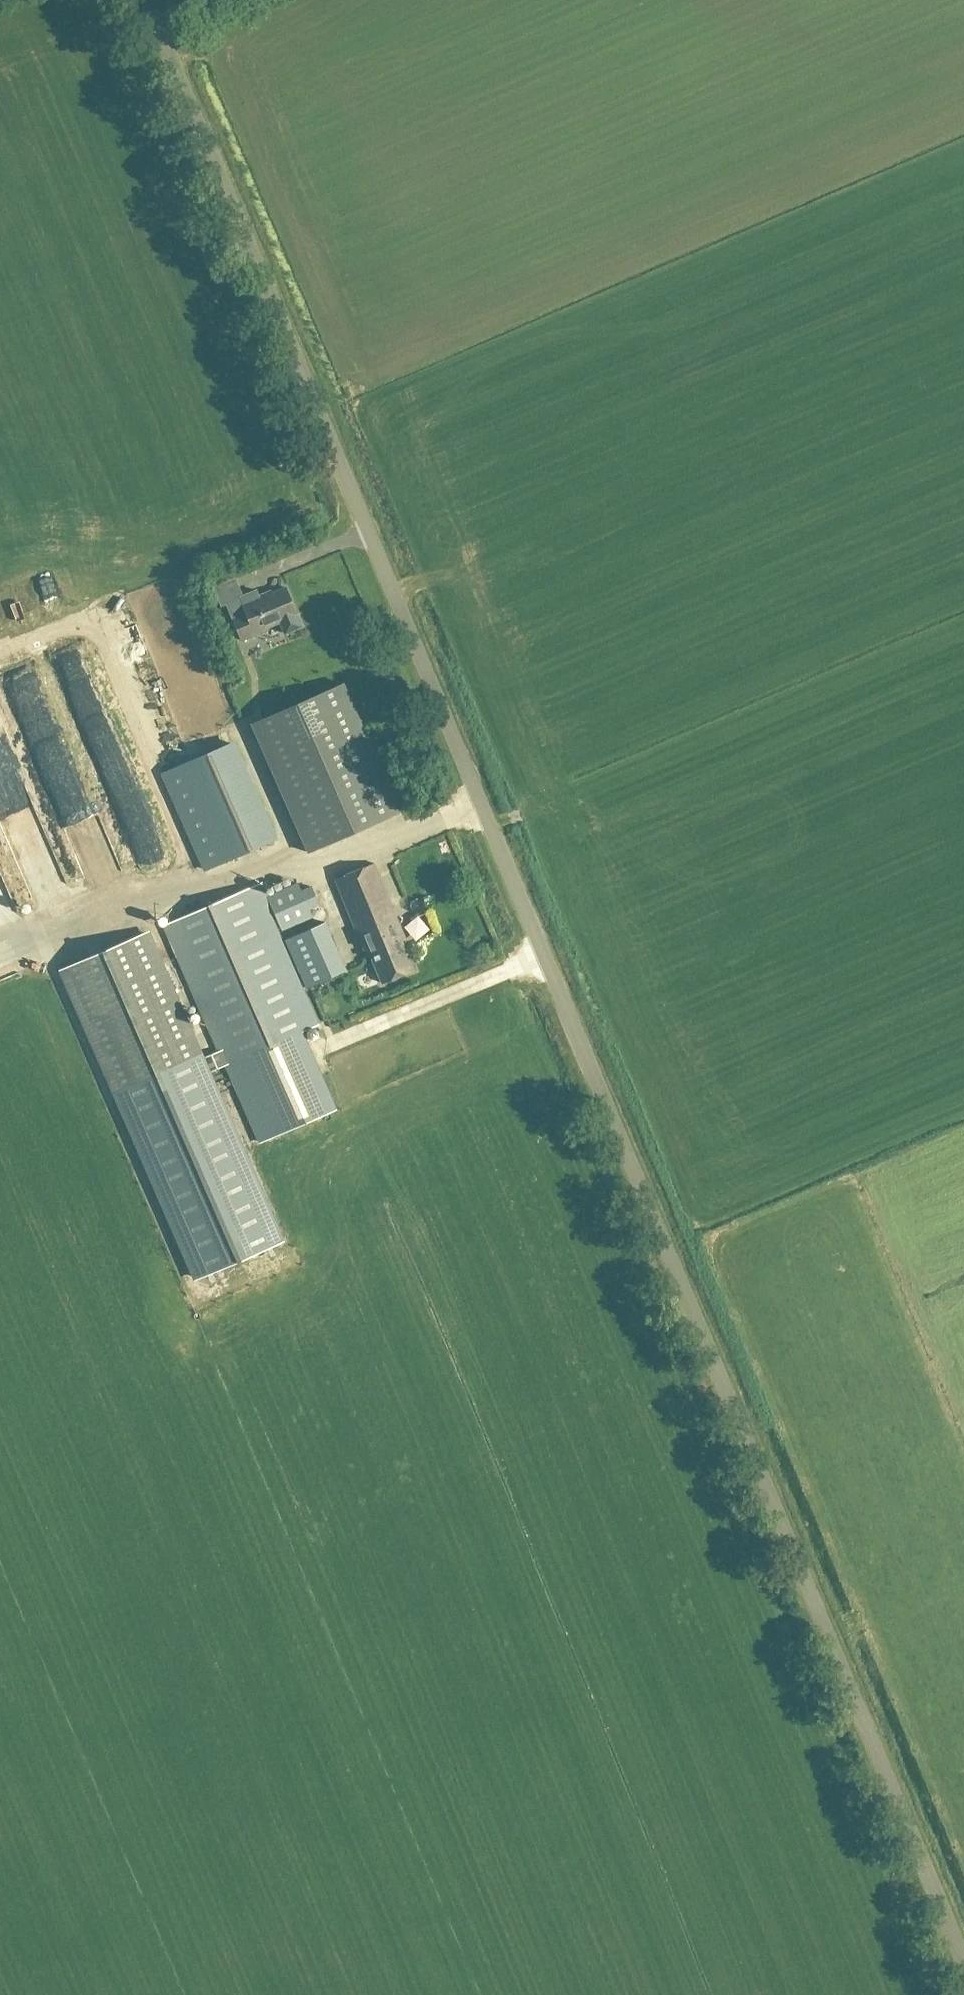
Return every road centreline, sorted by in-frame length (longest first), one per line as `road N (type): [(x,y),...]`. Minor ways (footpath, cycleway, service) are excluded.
road 1 (unclassified): [(963,1956),(146,0)]

